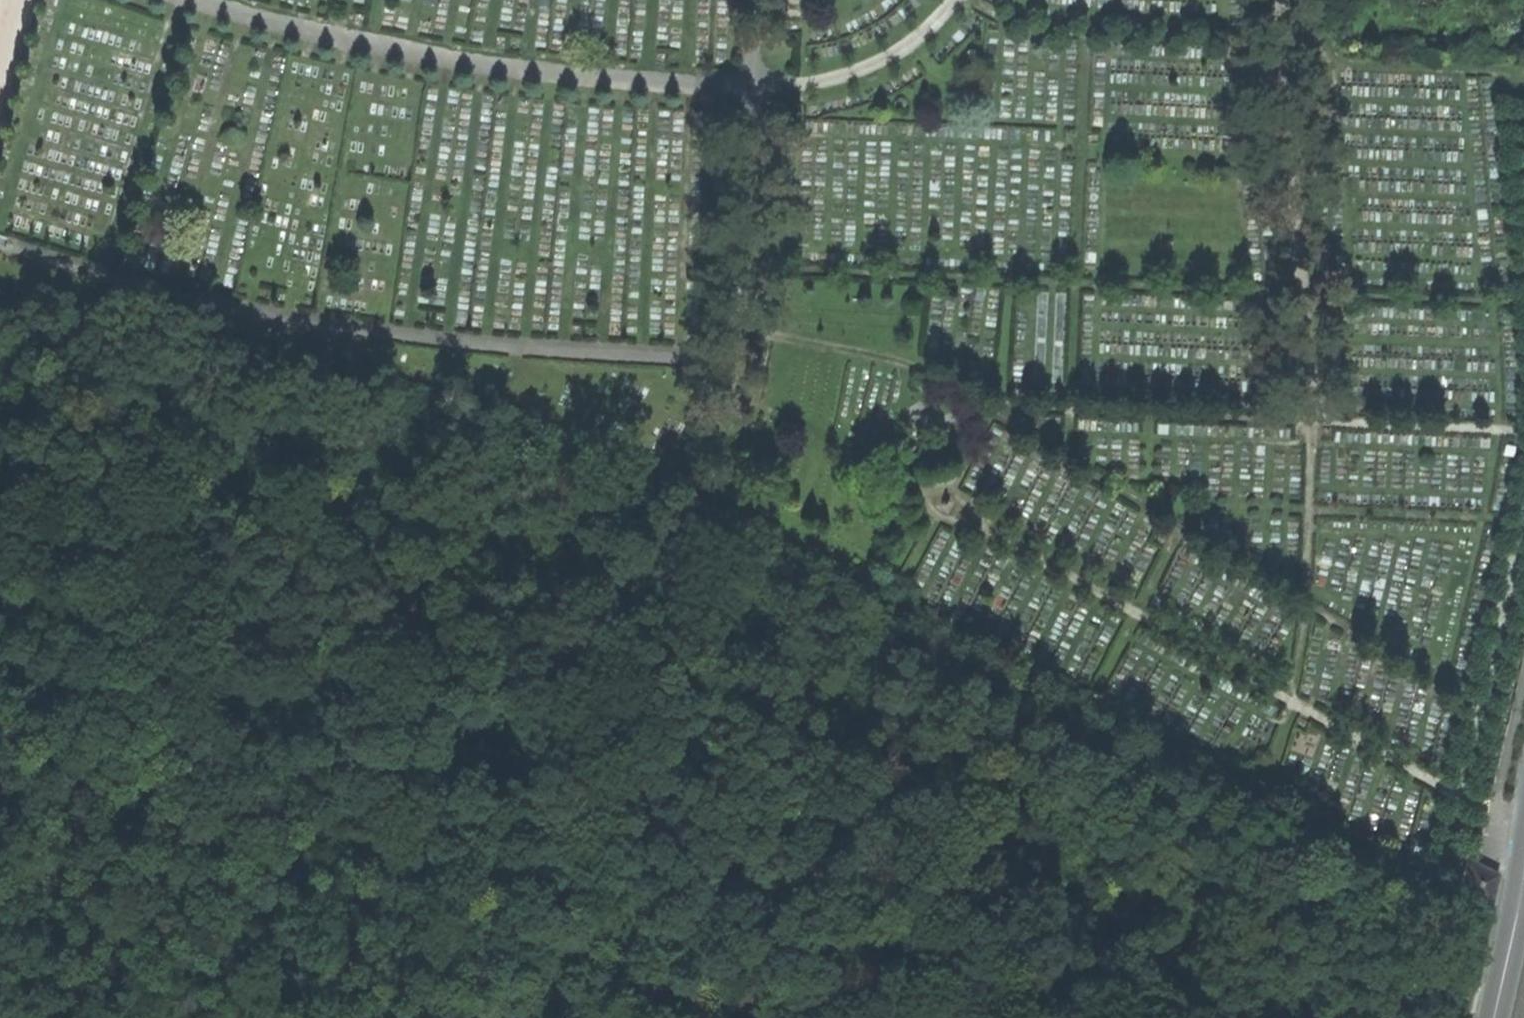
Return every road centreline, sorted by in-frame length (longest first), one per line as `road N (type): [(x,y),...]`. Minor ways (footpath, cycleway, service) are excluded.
road 1 (track): [(966,1017),(967,1006),(948,979),(658,832),(200,638),(101,611),(0,598)]
road 2 (tertiary): [(1496,1017),(1523,882)]

